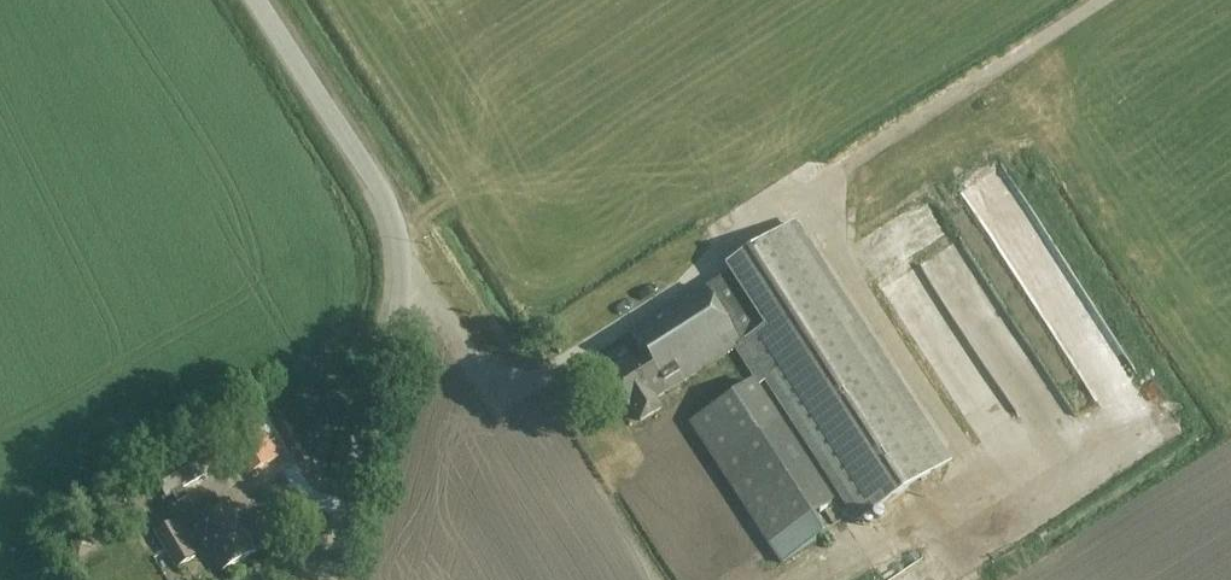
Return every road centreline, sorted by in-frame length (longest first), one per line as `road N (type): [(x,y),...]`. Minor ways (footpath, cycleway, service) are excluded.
road 1 (tertiary): [(332,579),(404,277),(371,176),(258,0)]
road 2 (track): [(804,202),(1098,0)]

